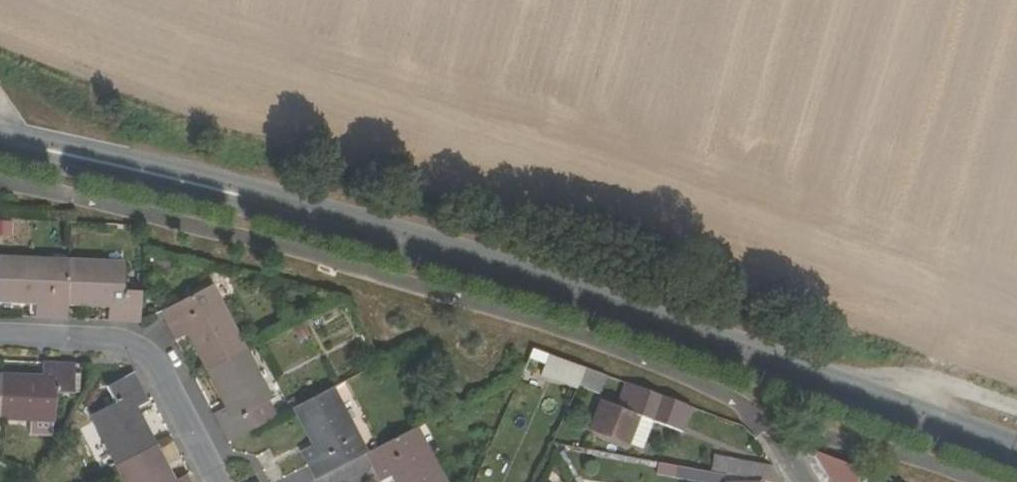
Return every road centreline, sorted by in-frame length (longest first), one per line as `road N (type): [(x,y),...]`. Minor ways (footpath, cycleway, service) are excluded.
road 1 (residential): [(0,136),(156,173),(552,291),(1016,462)]
road 2 (residential): [(208,481),(148,361),(119,344),(0,340)]
road 3 (track): [(1016,408),(930,377),(847,399)]

